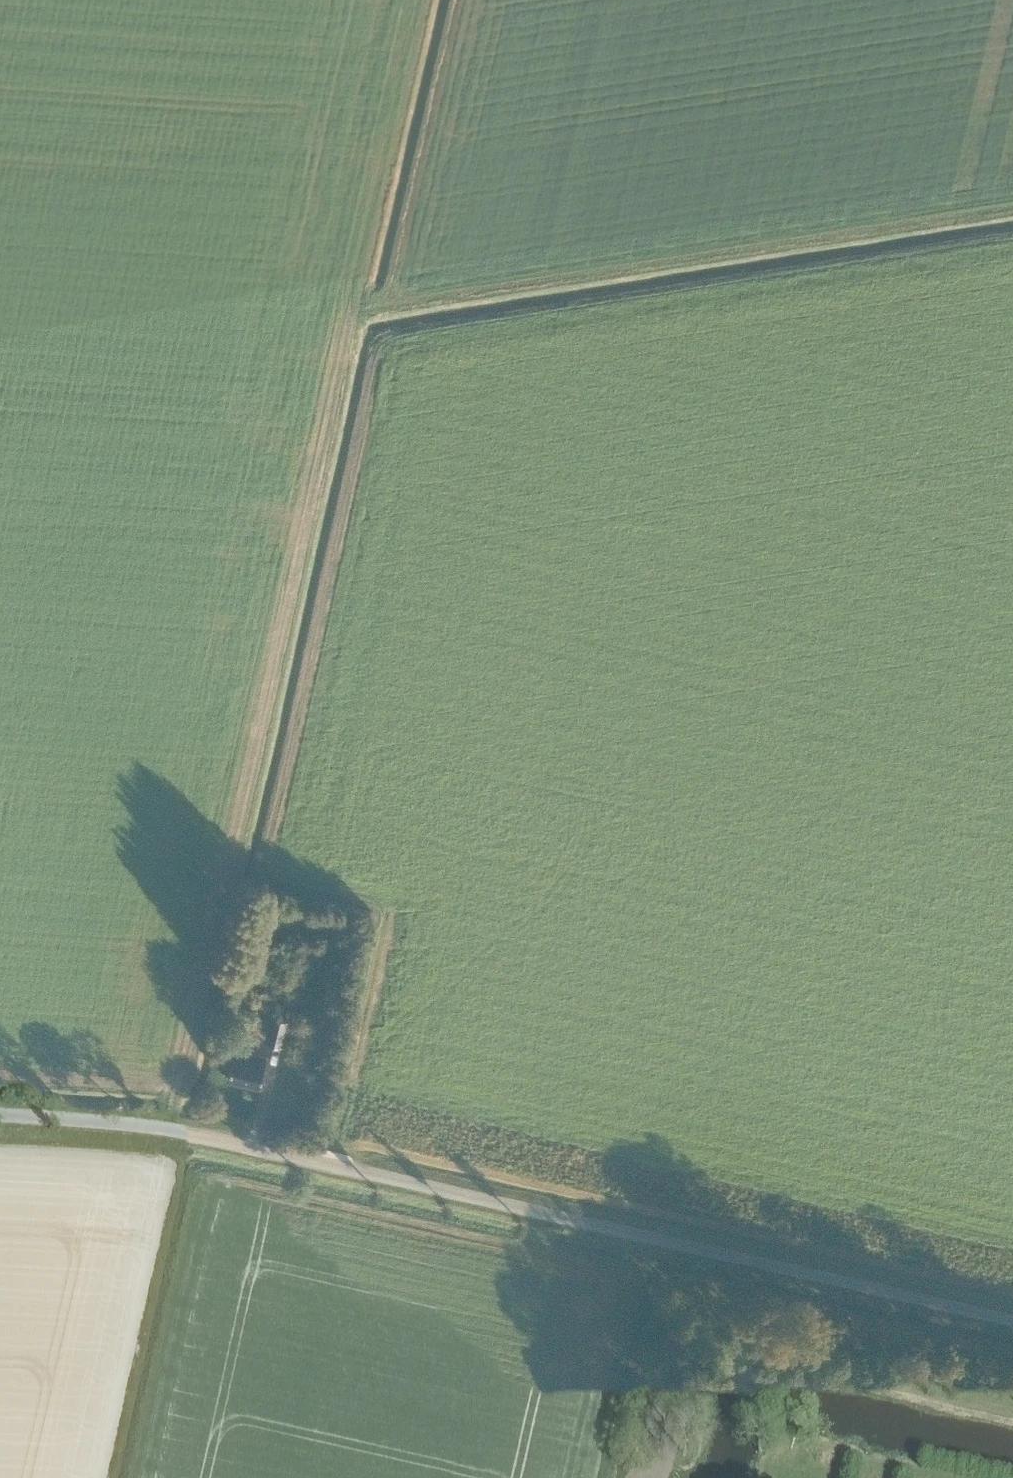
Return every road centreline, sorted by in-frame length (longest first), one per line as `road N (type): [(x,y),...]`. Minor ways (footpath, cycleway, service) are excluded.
road 1 (unclassified): [(0,1117),(108,1123),(267,1149),(1012,1319)]

